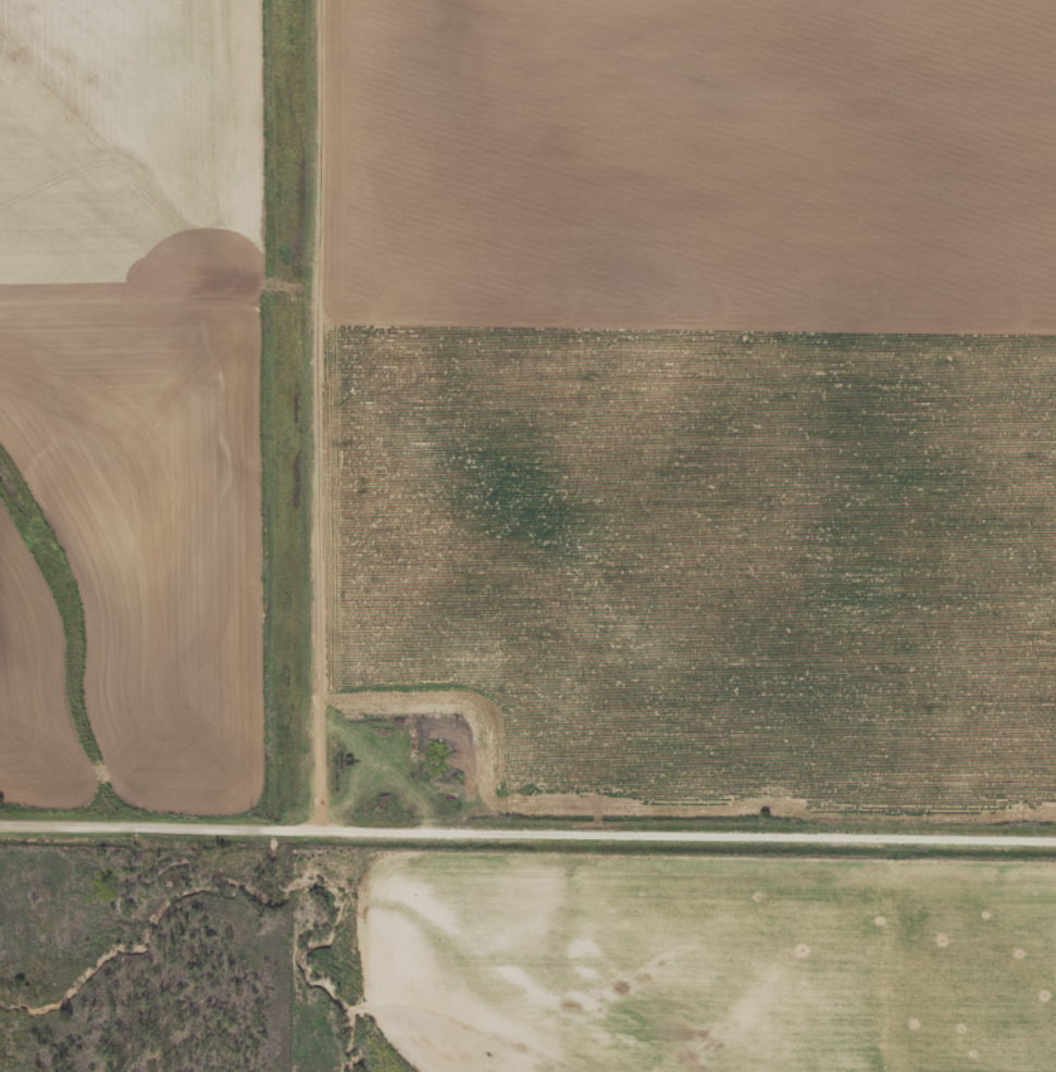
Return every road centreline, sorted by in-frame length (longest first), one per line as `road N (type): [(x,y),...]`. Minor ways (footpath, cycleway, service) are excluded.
road 1 (residential): [(1055,837),(0,822)]
road 2 (residential): [(314,0),(297,828)]

